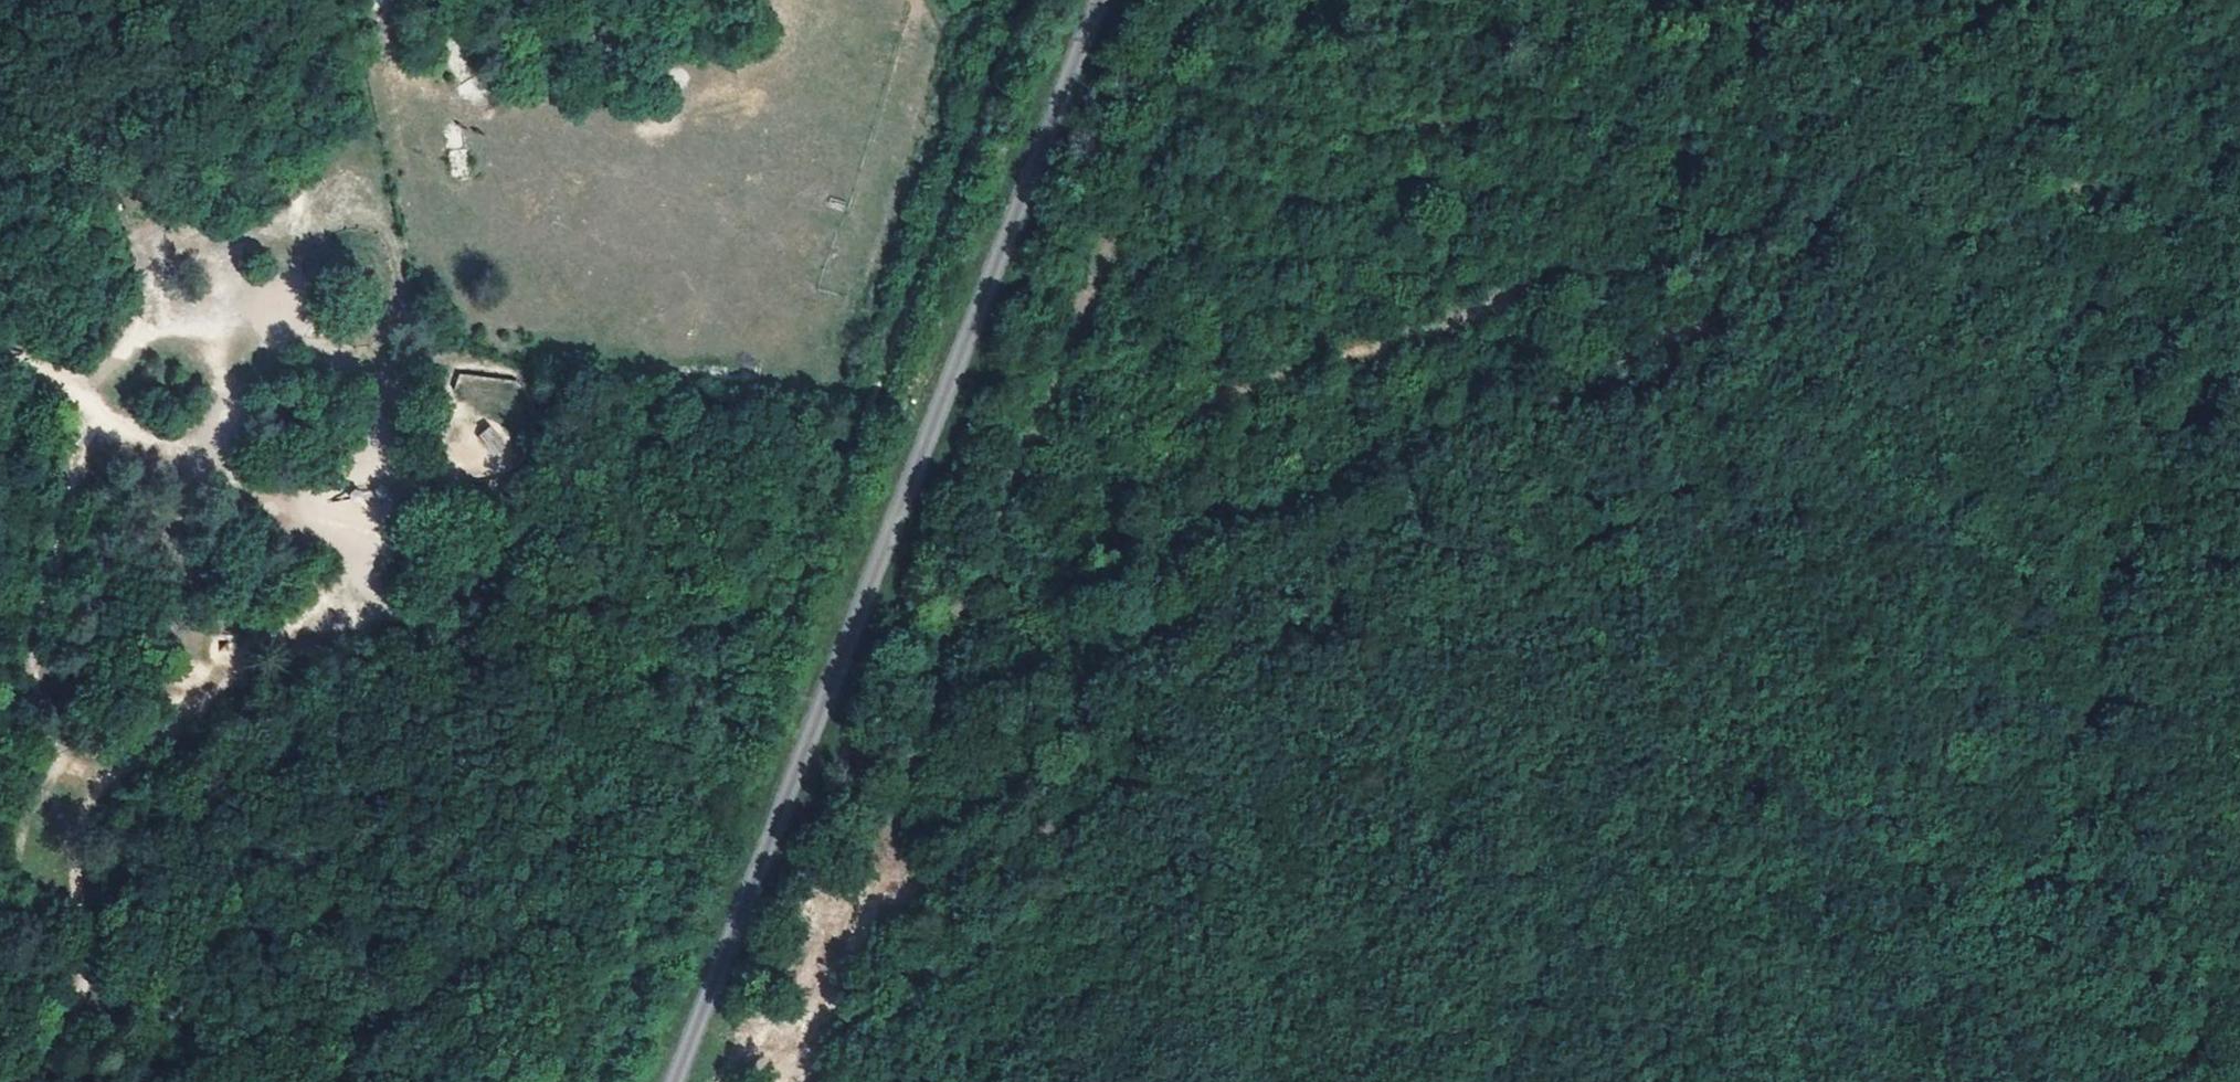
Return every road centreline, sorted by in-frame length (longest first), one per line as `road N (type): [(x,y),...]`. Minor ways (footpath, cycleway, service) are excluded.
road 1 (unclassified): [(1104,0),(676,1081)]

